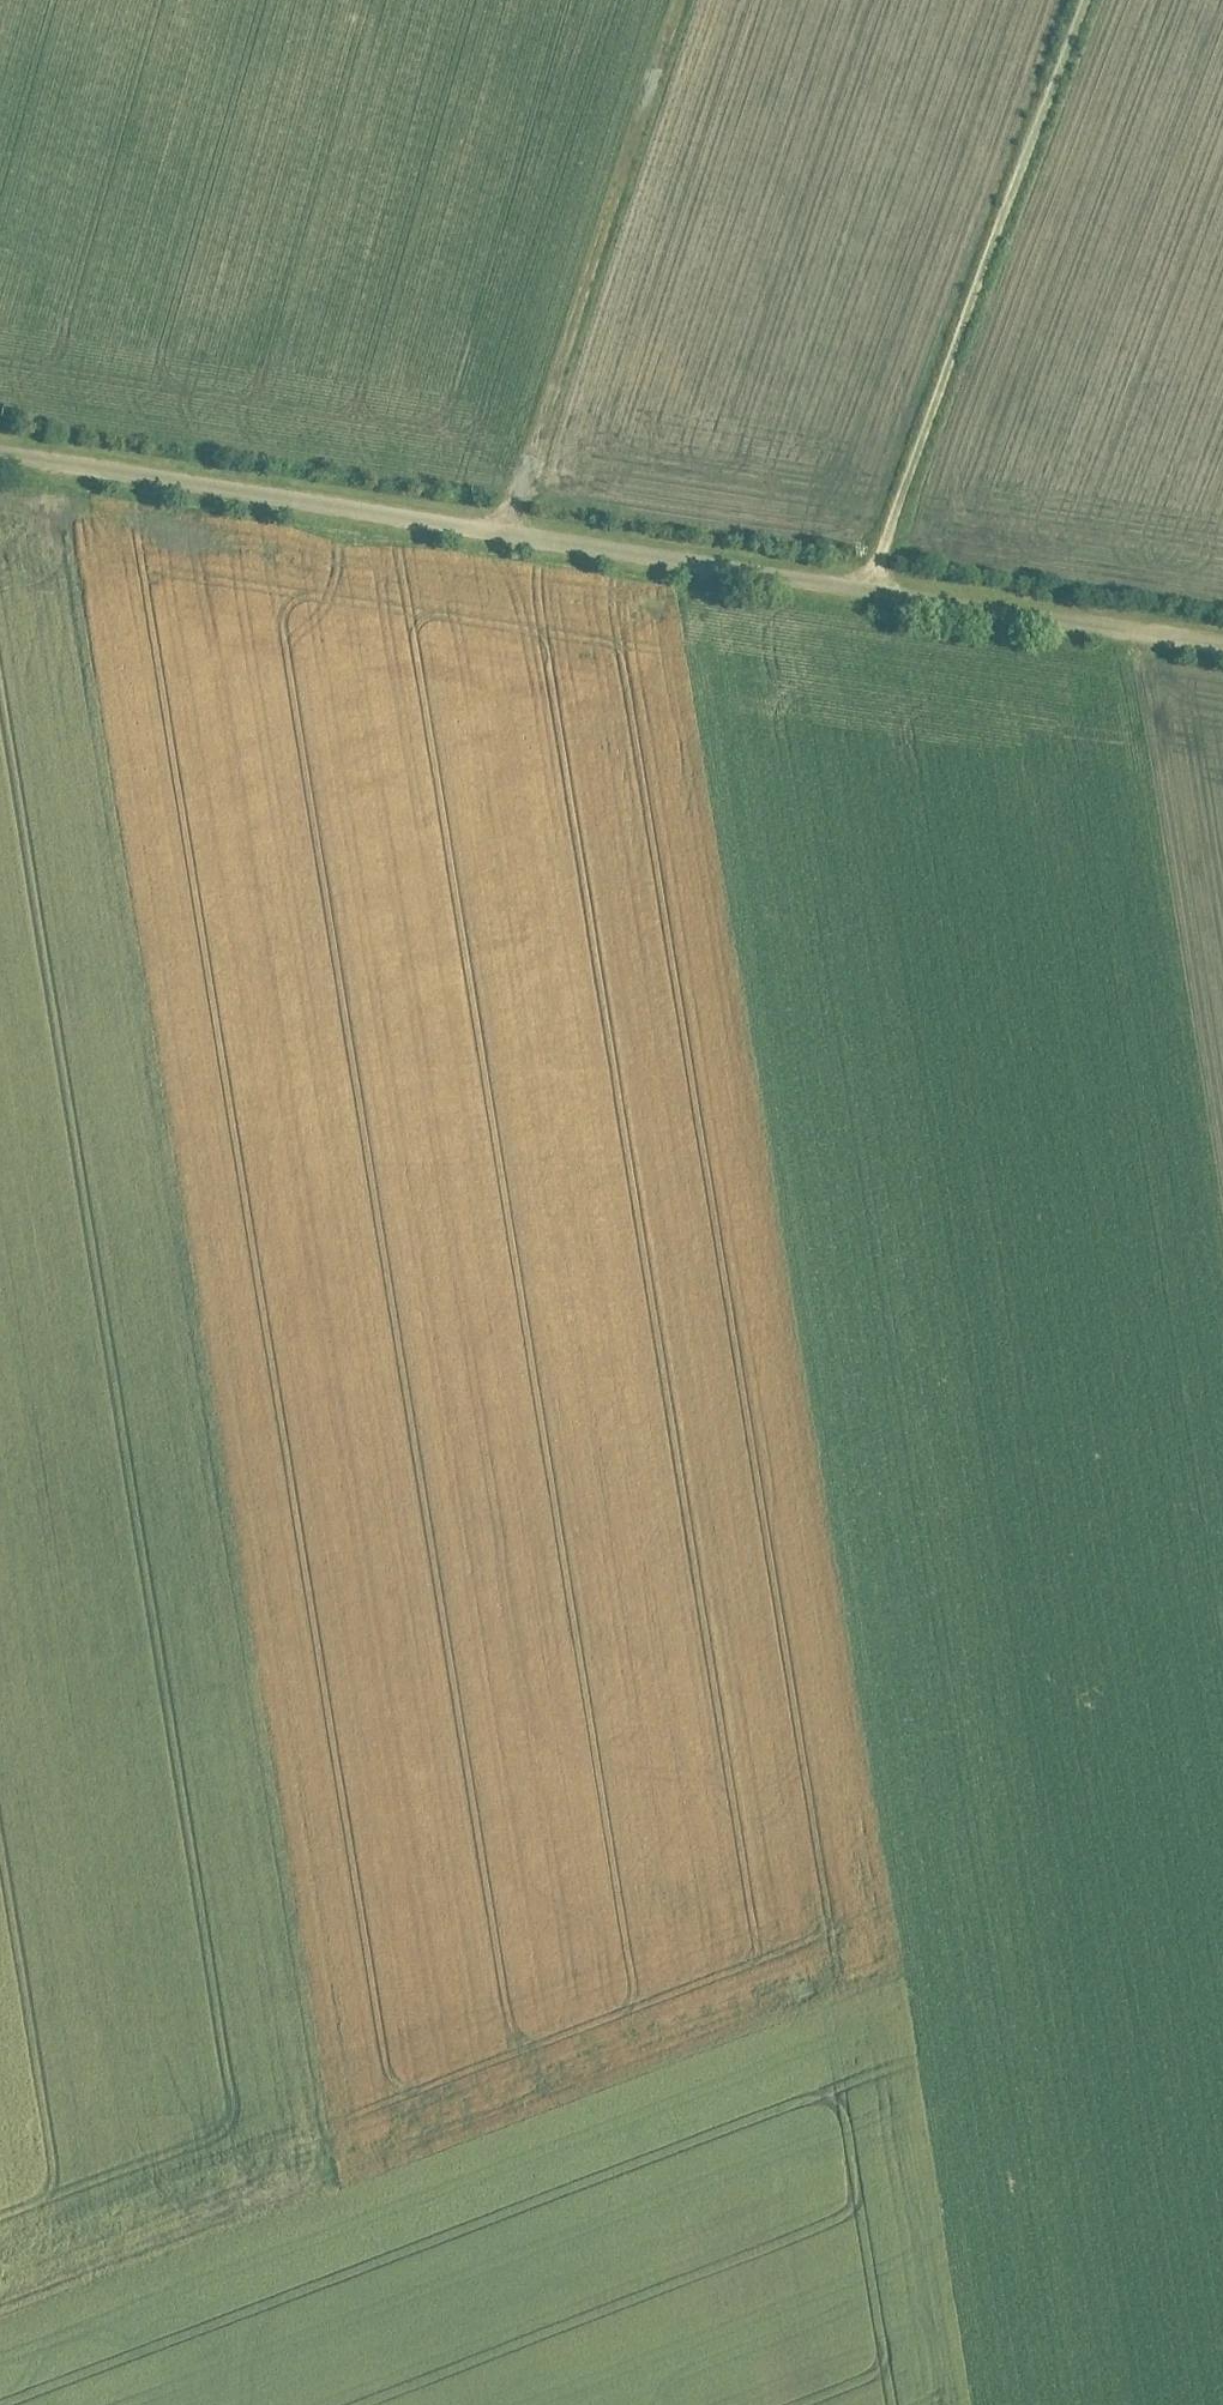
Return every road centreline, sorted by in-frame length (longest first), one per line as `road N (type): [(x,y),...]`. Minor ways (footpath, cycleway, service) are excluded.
road 1 (unclassified): [(1222,647),(0,454)]
road 2 (track): [(509,534),(683,0)]

